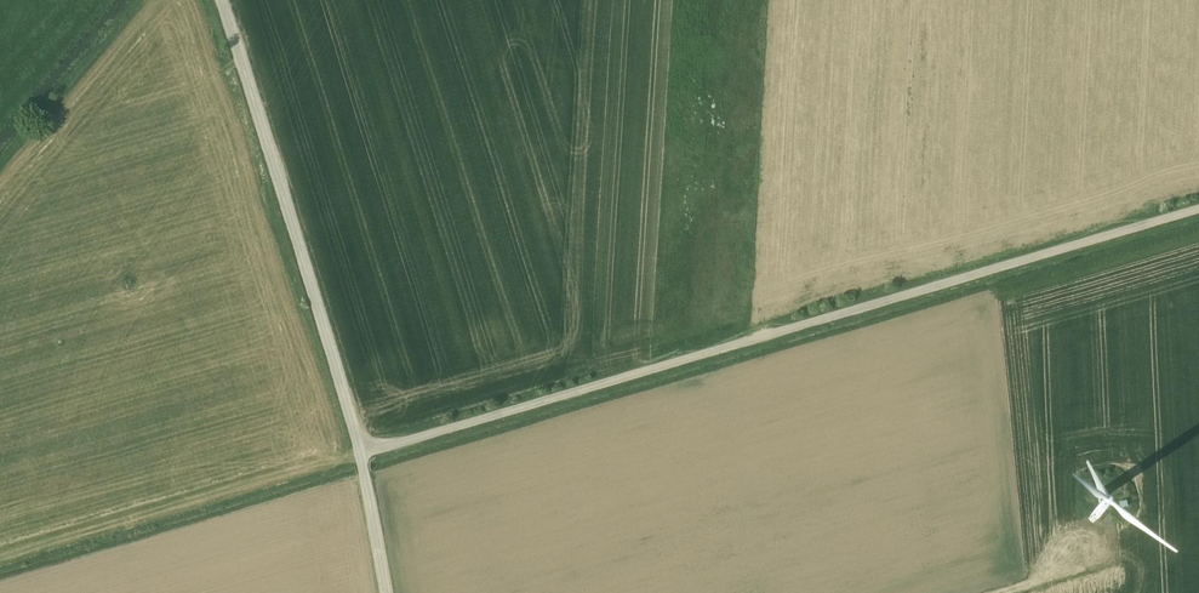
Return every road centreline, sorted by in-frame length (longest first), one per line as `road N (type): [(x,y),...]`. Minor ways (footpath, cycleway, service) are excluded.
road 1 (unclassified): [(364,449),(1198,206)]
road 2 (unclassified): [(220,0),(364,449)]
road 3 (track): [(1114,500),(1114,557),(990,592)]
road 4 (unclassified): [(364,449),(389,592)]

